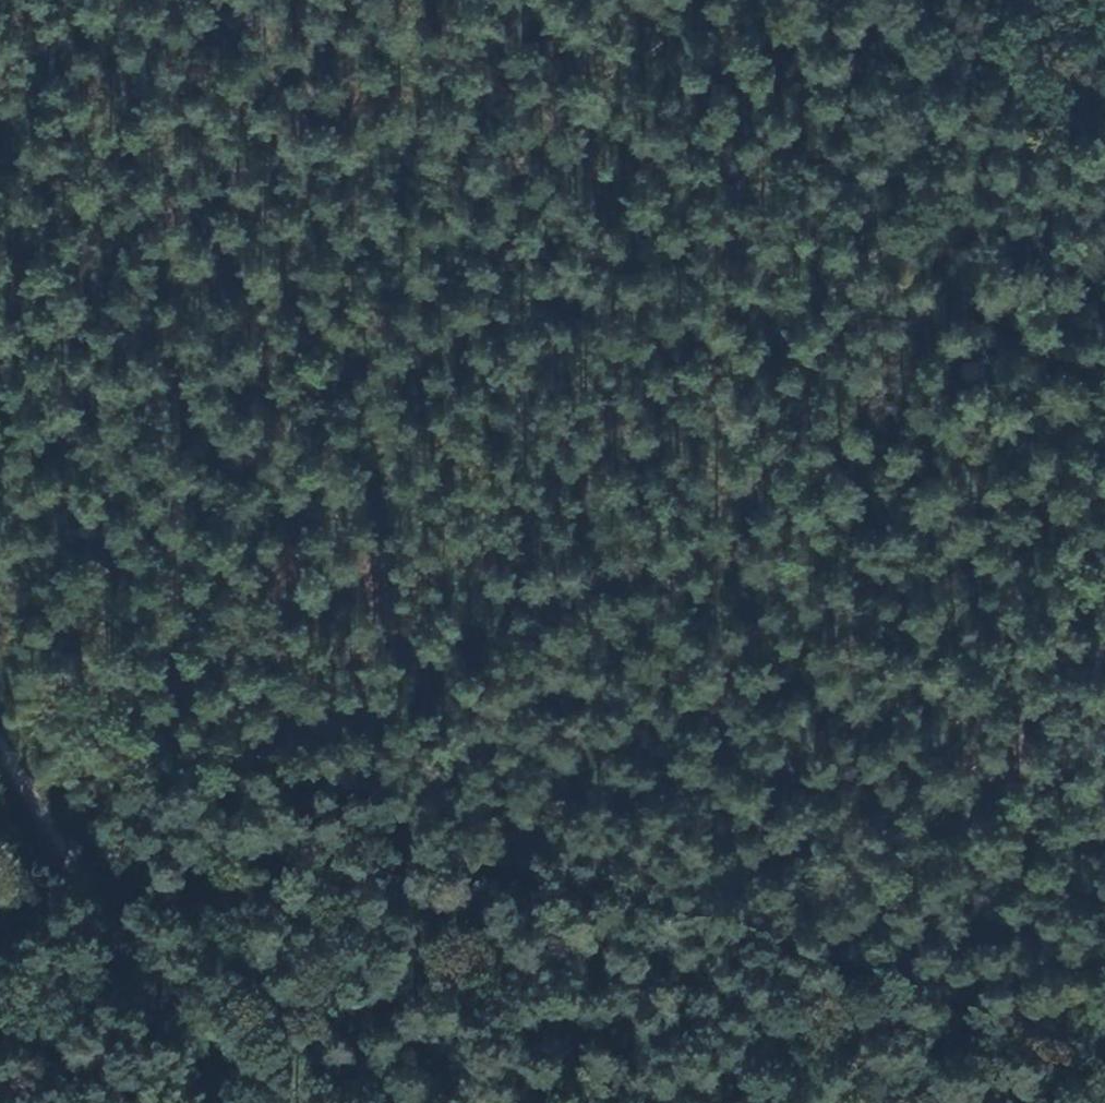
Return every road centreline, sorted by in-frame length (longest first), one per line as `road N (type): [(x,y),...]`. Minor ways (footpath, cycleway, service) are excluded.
road 1 (track): [(0,761),(208,1102)]

